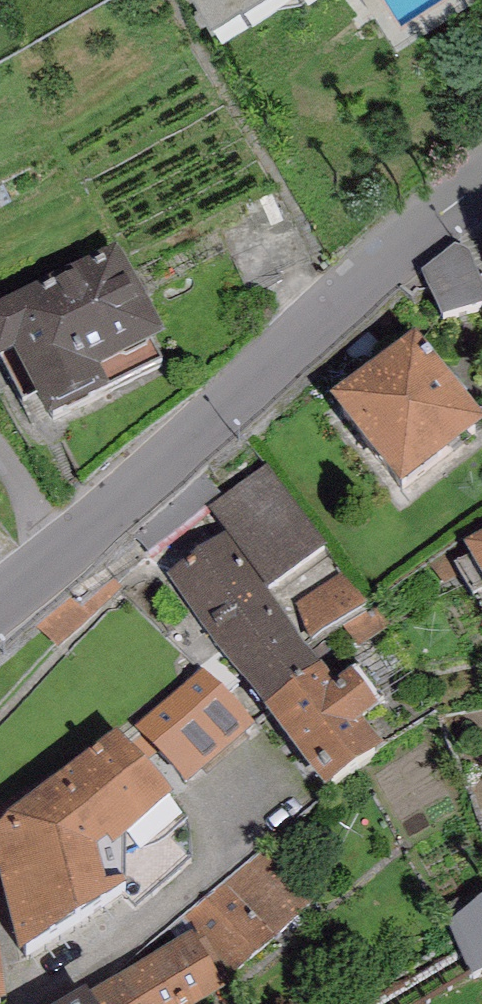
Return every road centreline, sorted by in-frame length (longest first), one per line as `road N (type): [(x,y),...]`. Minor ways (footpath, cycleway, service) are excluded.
road 1 (secondary): [(0,602),(481,185)]

